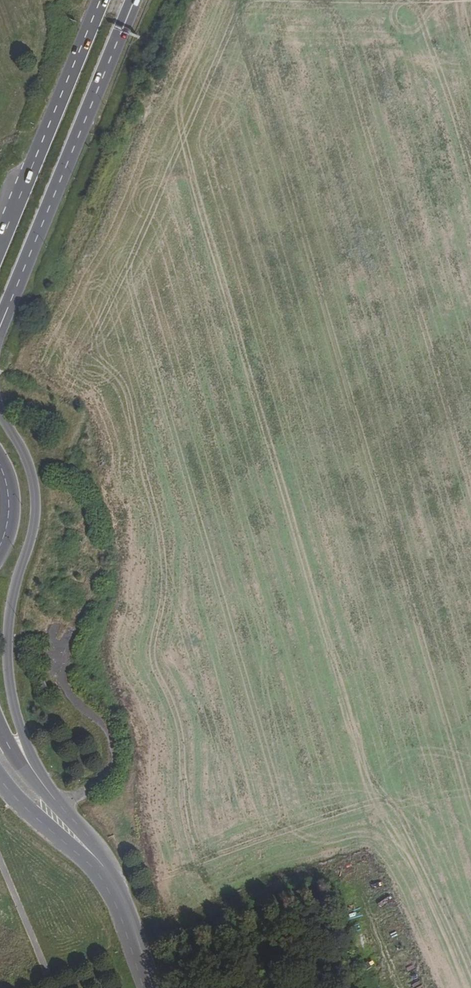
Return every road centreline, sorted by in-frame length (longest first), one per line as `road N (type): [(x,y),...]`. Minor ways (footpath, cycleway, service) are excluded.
road 1 (primary): [(57,805),(11,693),(12,598),(38,504),(0,410)]
road 2 (primary): [(16,287),(121,32)]
road 3 (primary): [(100,0),(1,242)]
road 4 (primary): [(0,779),(114,880)]

